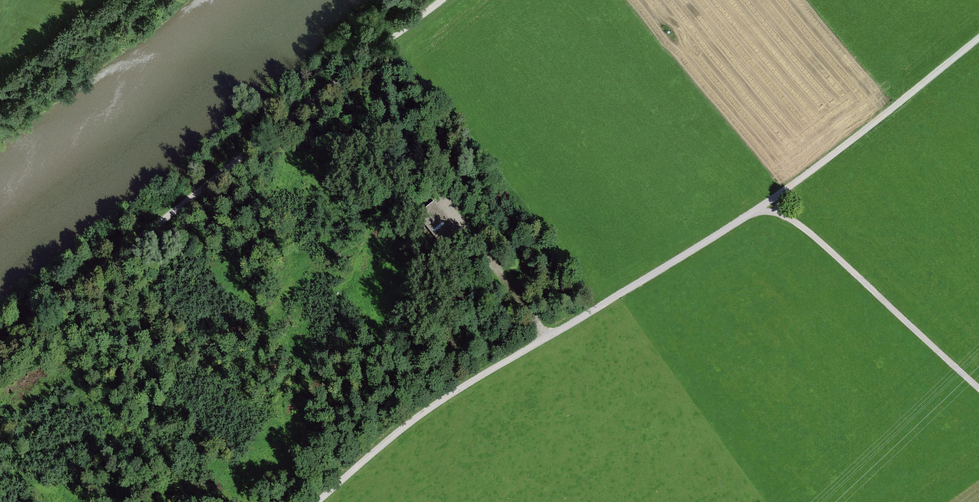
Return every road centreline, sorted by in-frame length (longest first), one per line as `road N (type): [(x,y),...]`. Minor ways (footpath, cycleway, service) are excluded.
road 1 (track): [(978,38),(769,206),(436,403),(318,501)]
road 2 (track): [(441,0),(0,348)]
road 3 (track): [(978,389),(811,234),(769,206)]
road 4 (track): [(441,197),(548,337)]

